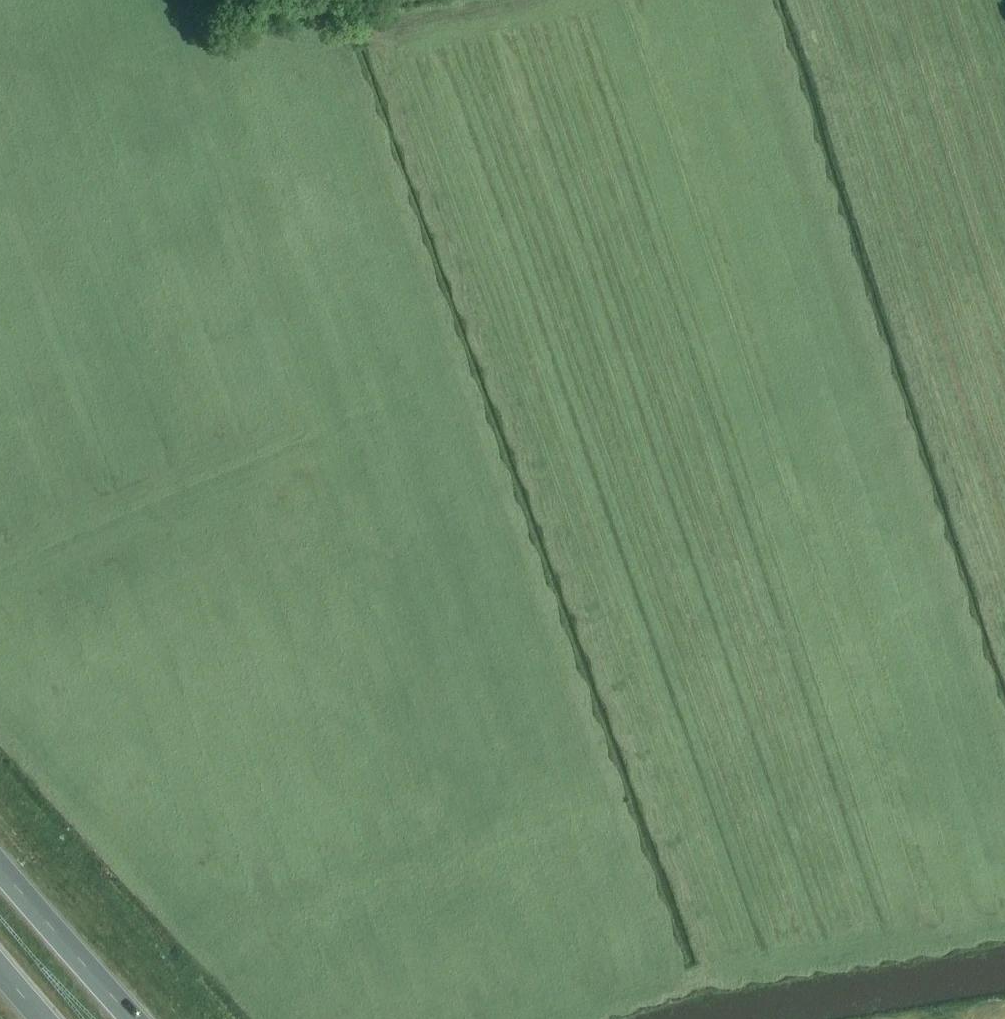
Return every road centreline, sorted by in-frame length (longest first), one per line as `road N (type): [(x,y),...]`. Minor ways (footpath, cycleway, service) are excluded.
road 1 (trunk): [(133,1018),(0,871)]

